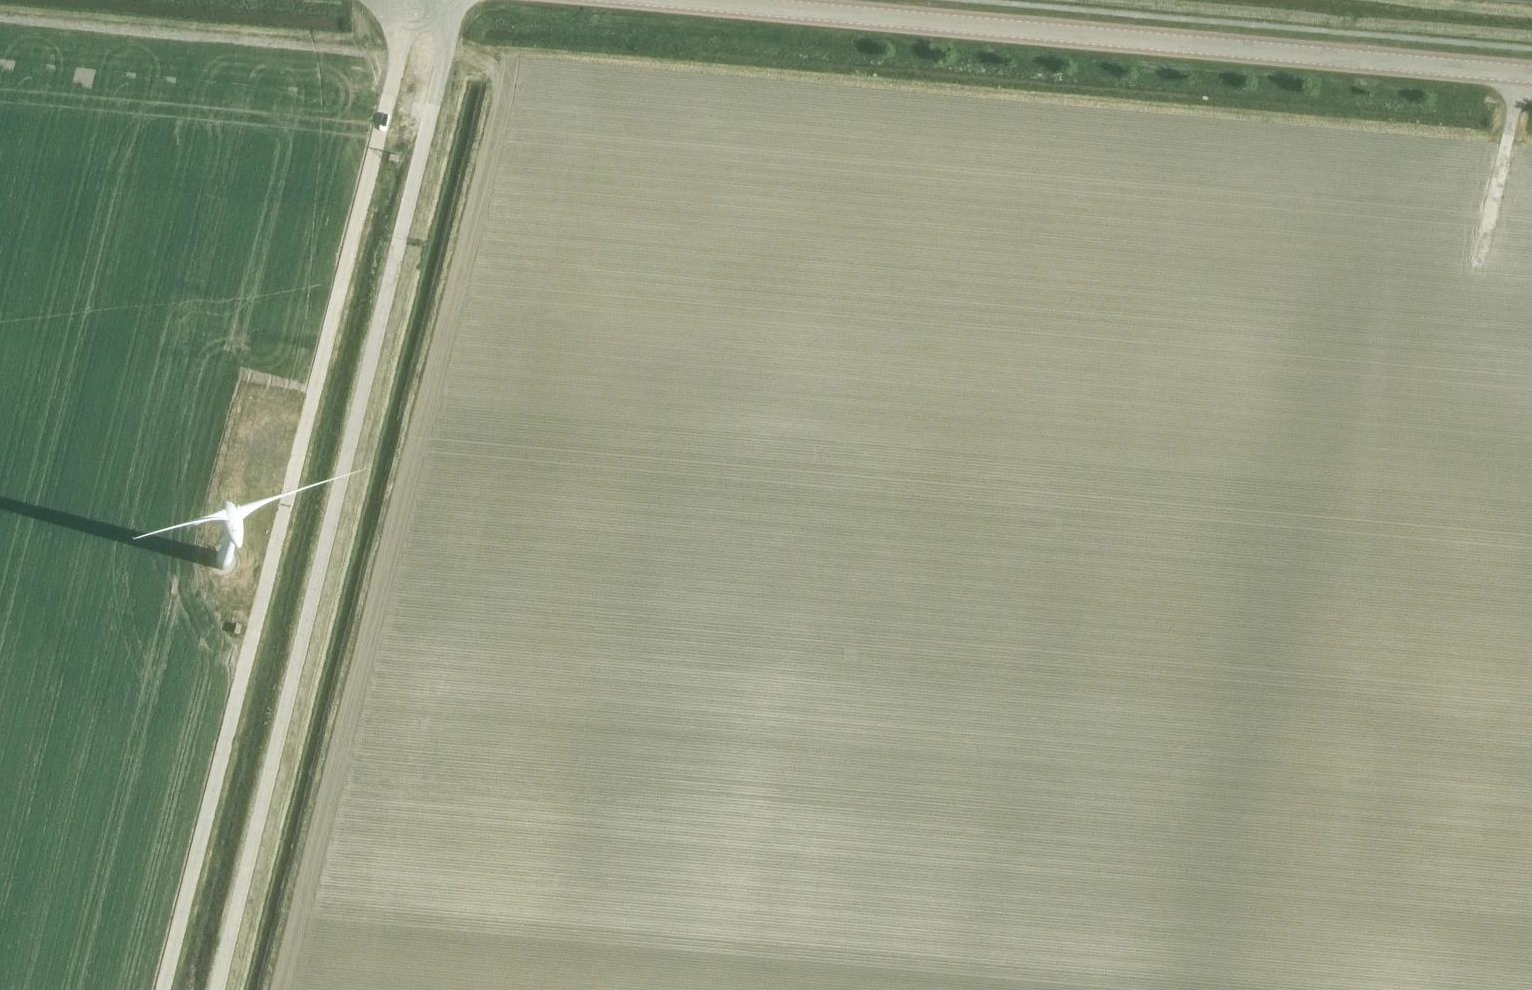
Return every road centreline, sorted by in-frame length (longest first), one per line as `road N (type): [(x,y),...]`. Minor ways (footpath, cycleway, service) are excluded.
road 1 (secondary): [(1531,71),(685,0)]

